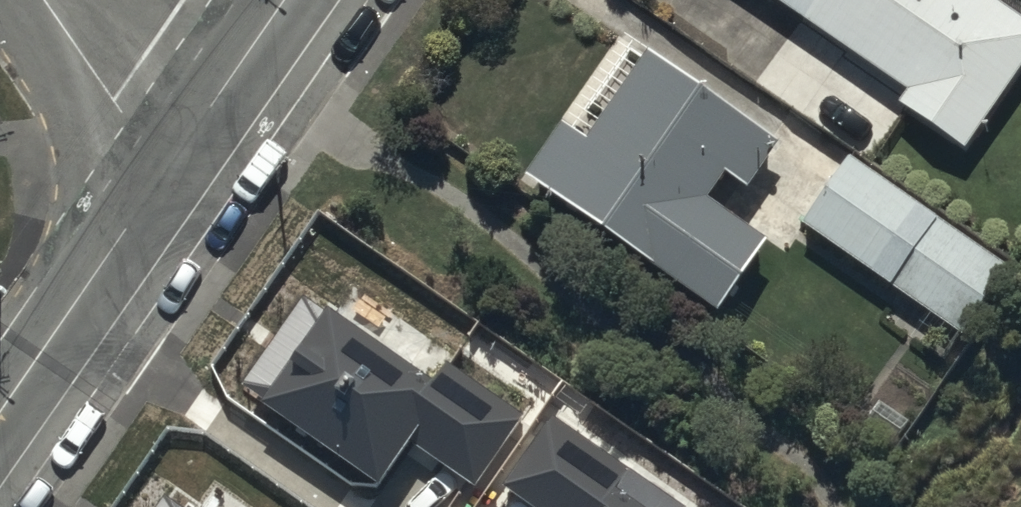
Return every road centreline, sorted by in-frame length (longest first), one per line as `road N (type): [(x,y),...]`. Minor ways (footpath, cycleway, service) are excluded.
road 1 (tertiary): [(0,411),(167,172)]
road 2 (tertiary): [(167,172),(254,74),(305,0)]
road 3 (residential): [(45,0),(167,172)]

